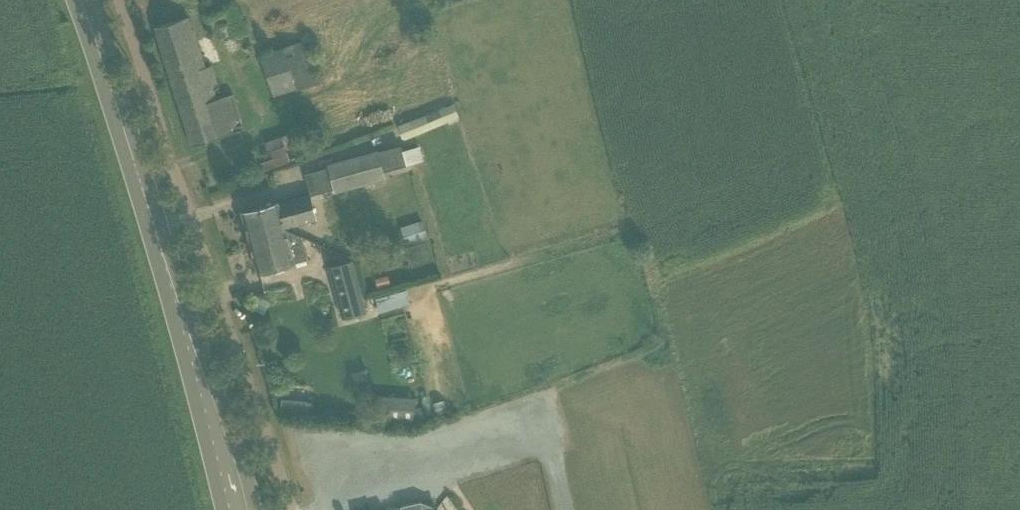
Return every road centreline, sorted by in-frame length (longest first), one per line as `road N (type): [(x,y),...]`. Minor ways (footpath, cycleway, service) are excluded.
road 1 (secondary): [(234,509),(80,0)]

